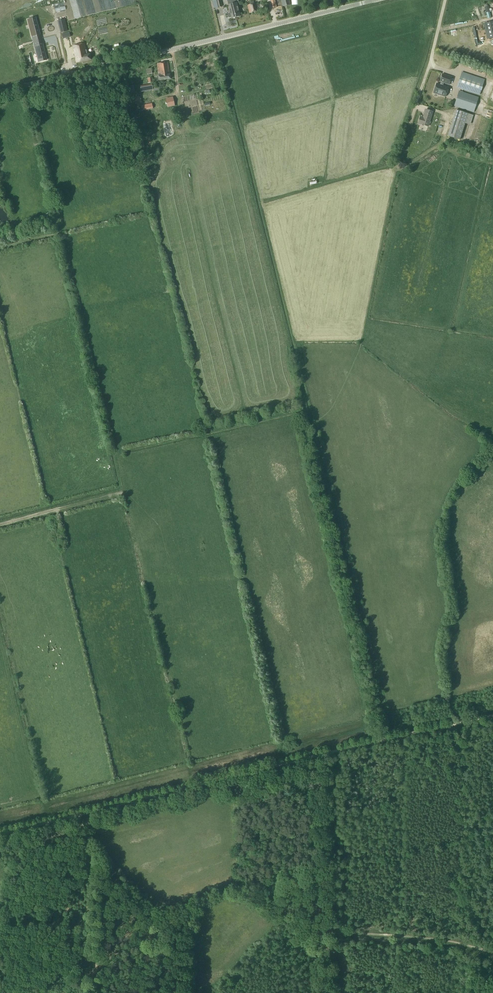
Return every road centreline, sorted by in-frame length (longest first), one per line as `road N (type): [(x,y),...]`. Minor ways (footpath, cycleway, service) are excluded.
road 1 (track): [(492,715),(0,835)]
road 2 (tertiary): [(0,92),(376,0)]
road 3 (track): [(323,992),(311,944),(338,932),(492,953)]
road 4 (track): [(93,992),(96,850)]
road 5 (track): [(0,527),(125,494)]

